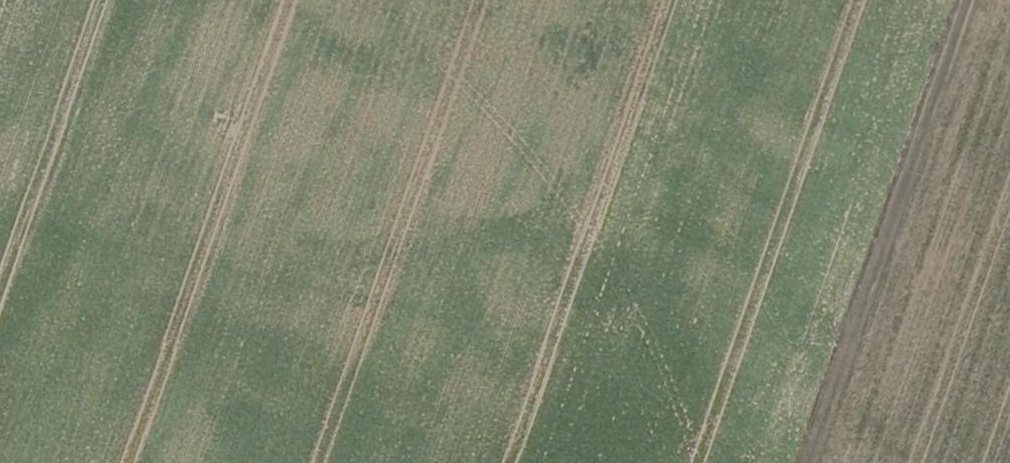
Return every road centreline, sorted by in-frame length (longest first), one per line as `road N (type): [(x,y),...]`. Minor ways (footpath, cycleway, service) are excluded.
road 1 (track): [(817,462),(972,0)]

